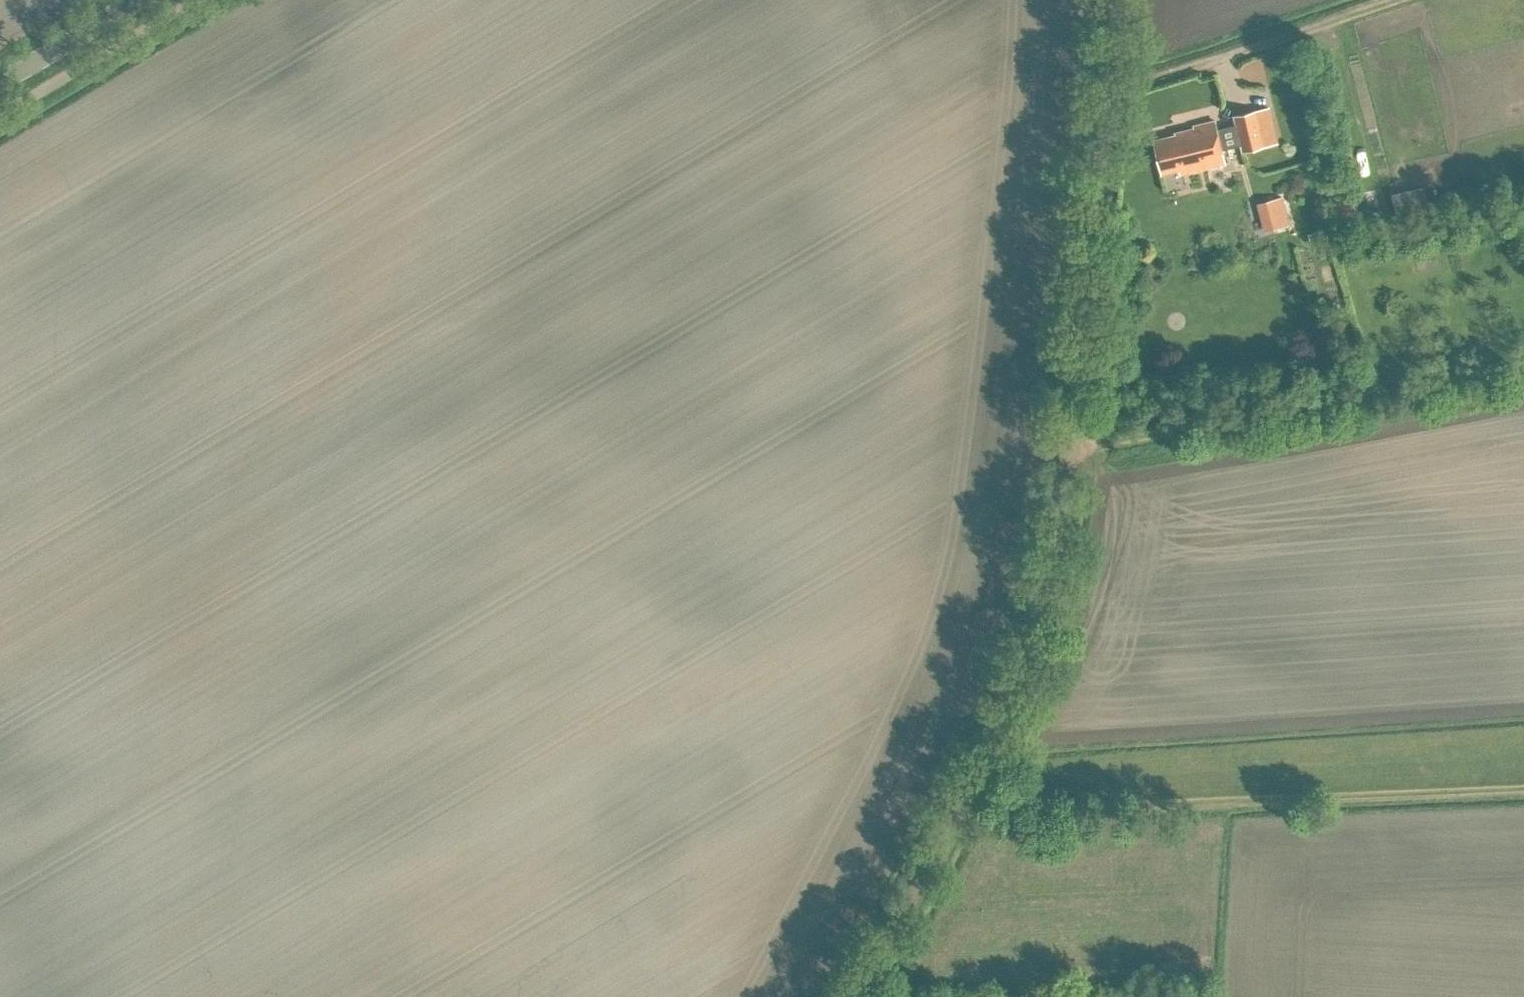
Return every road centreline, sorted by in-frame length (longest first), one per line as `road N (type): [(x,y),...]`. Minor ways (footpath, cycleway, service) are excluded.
road 1 (unclassified): [(859,996),(1016,709),(1041,642),(1096,333),(1122,0)]
road 2 (track): [(959,813),(1523,790)]
road 3 (track): [(1078,449),(1523,369)]
road 4 (secondary): [(0,85),(145,0)]

